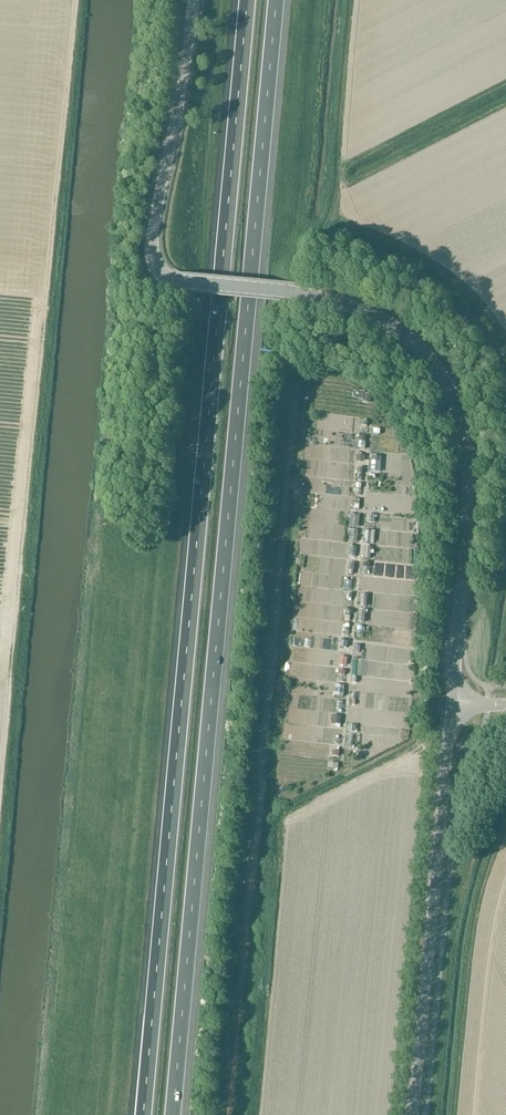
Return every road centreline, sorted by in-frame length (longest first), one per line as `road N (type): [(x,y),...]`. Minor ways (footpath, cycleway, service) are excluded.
road 1 (motorway): [(247,0),(143,1114)]
road 2 (motorway): [(173,1114),(276,0)]
road 3 (tertiary): [(454,701),(468,467),(457,410),(434,364),(397,331),(350,306),(181,282),(163,275),(152,256),(195,0)]
road 4 (tertiary): [(413,1114),(454,701)]

